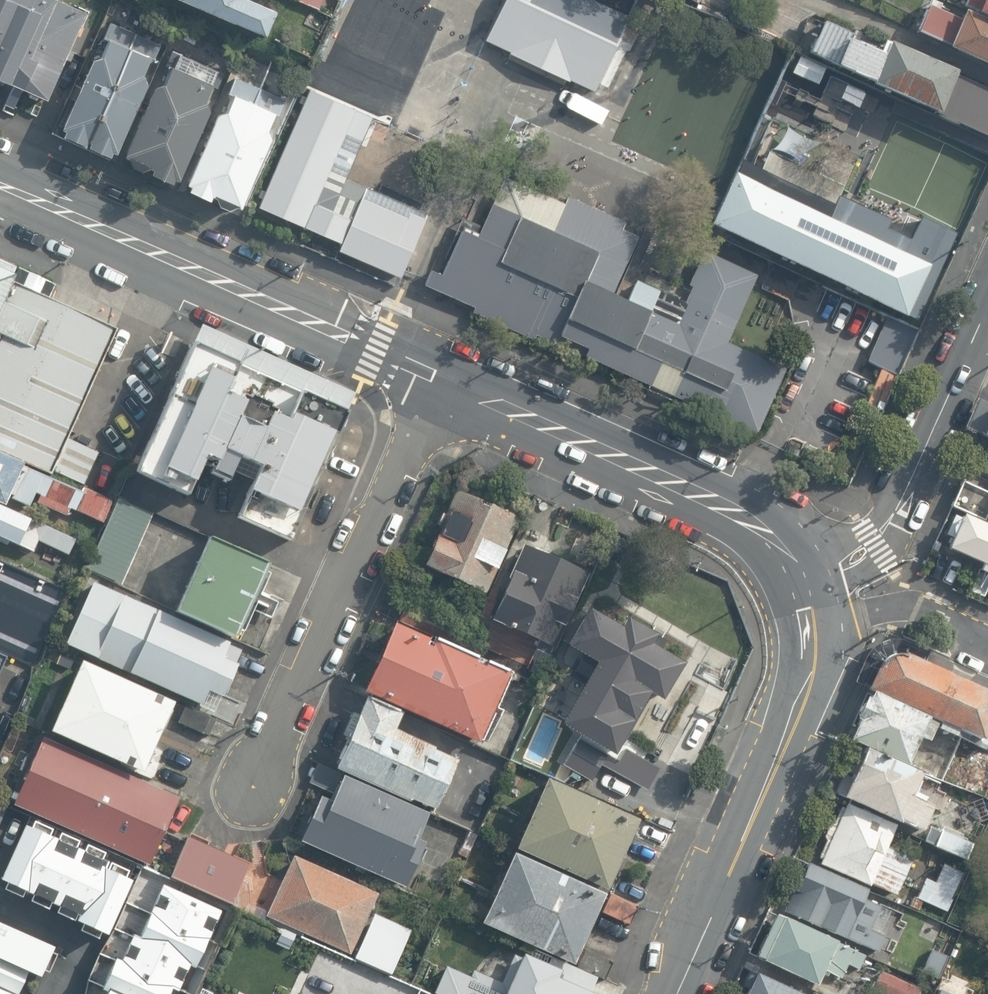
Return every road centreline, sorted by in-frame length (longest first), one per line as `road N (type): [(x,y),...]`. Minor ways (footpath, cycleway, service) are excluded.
road 1 (tertiary): [(0,186),(444,378)]
road 2 (residential): [(444,378),(255,792)]
road 3 (tertiary): [(444,378),(746,519),(780,551),(802,594)]
road 4 (tertiary): [(802,594),(811,621),(802,698),(676,993)]
road 5 (tertiary): [(987,302),(888,522),(802,594)]
road 6 (residential): [(987,651),(913,606),(863,610),(802,594)]

